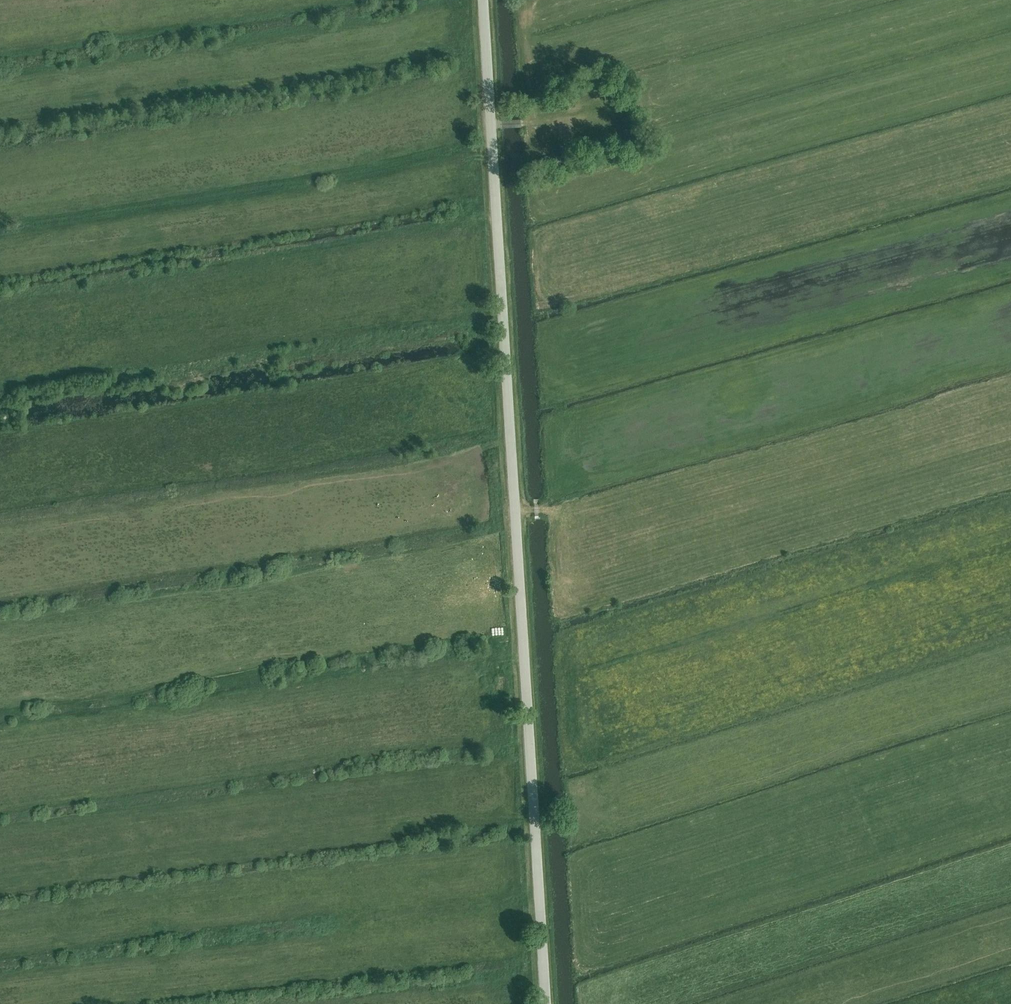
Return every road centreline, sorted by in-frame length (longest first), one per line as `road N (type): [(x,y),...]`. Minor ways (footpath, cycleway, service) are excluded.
road 1 (unclassified): [(545,1003),(481,0)]

